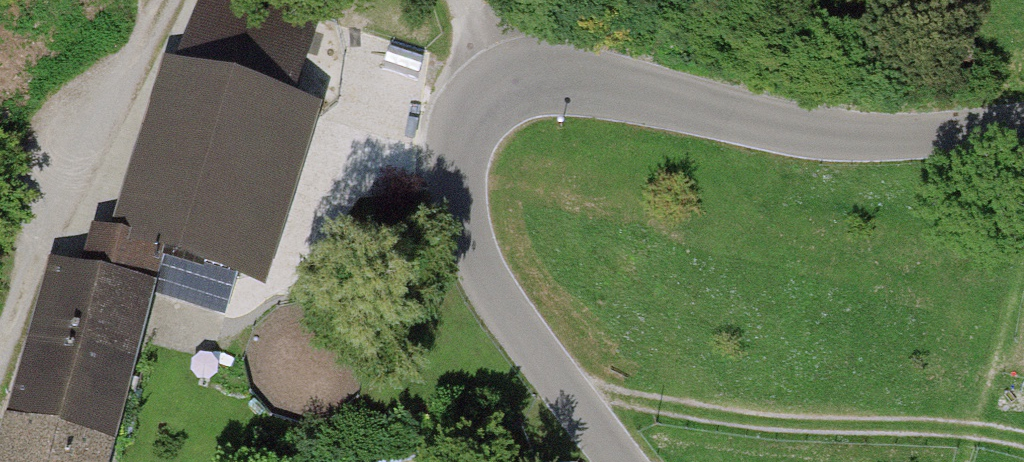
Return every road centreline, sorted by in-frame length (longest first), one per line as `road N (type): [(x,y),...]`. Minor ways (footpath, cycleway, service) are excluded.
road 1 (unclassified): [(616,461),(488,288),(468,244),(456,166),(478,102),(509,82),(540,76),(770,128),(877,139),(1023,125)]
road 2 (track): [(556,384),(644,409),(1023,441)]
road 3 (track): [(0,347),(28,271),(148,36)]

